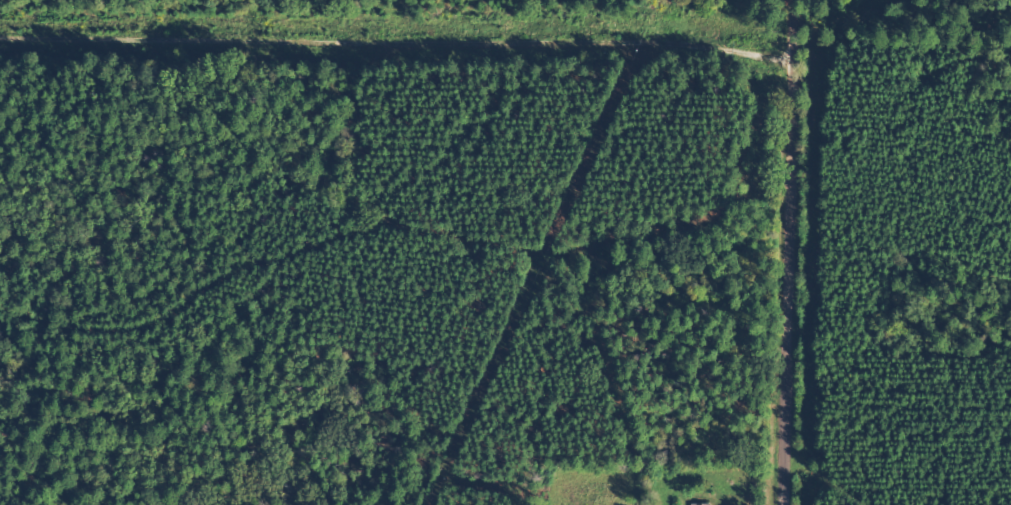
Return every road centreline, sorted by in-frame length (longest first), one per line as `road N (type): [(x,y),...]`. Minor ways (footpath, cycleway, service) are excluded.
road 1 (residential): [(808,504),(815,0)]

